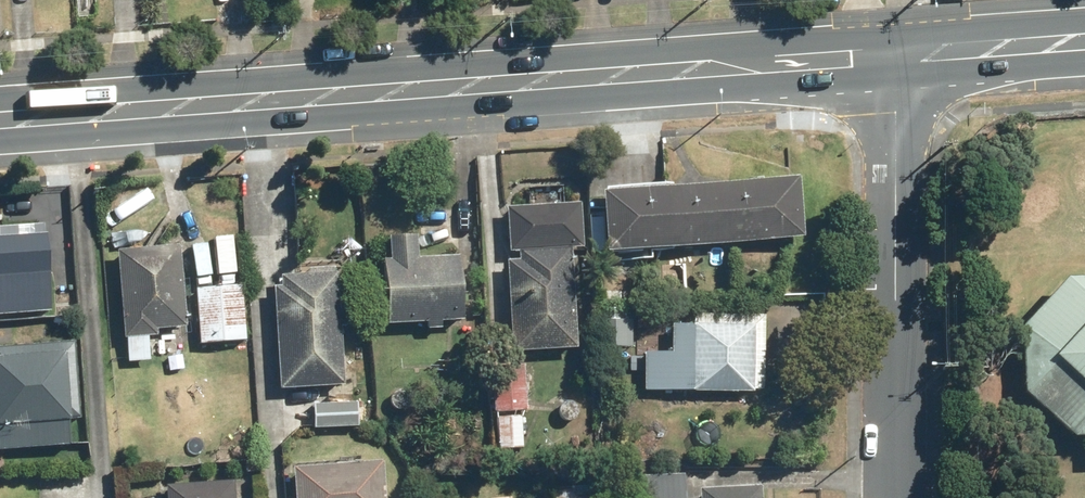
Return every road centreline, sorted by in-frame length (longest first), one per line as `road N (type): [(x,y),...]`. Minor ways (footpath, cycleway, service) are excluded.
road 1 (secondary): [(0,118),(893,53)]
road 2 (secondary): [(893,53),(895,497)]
road 3 (secondary): [(893,53),(1084,41)]

